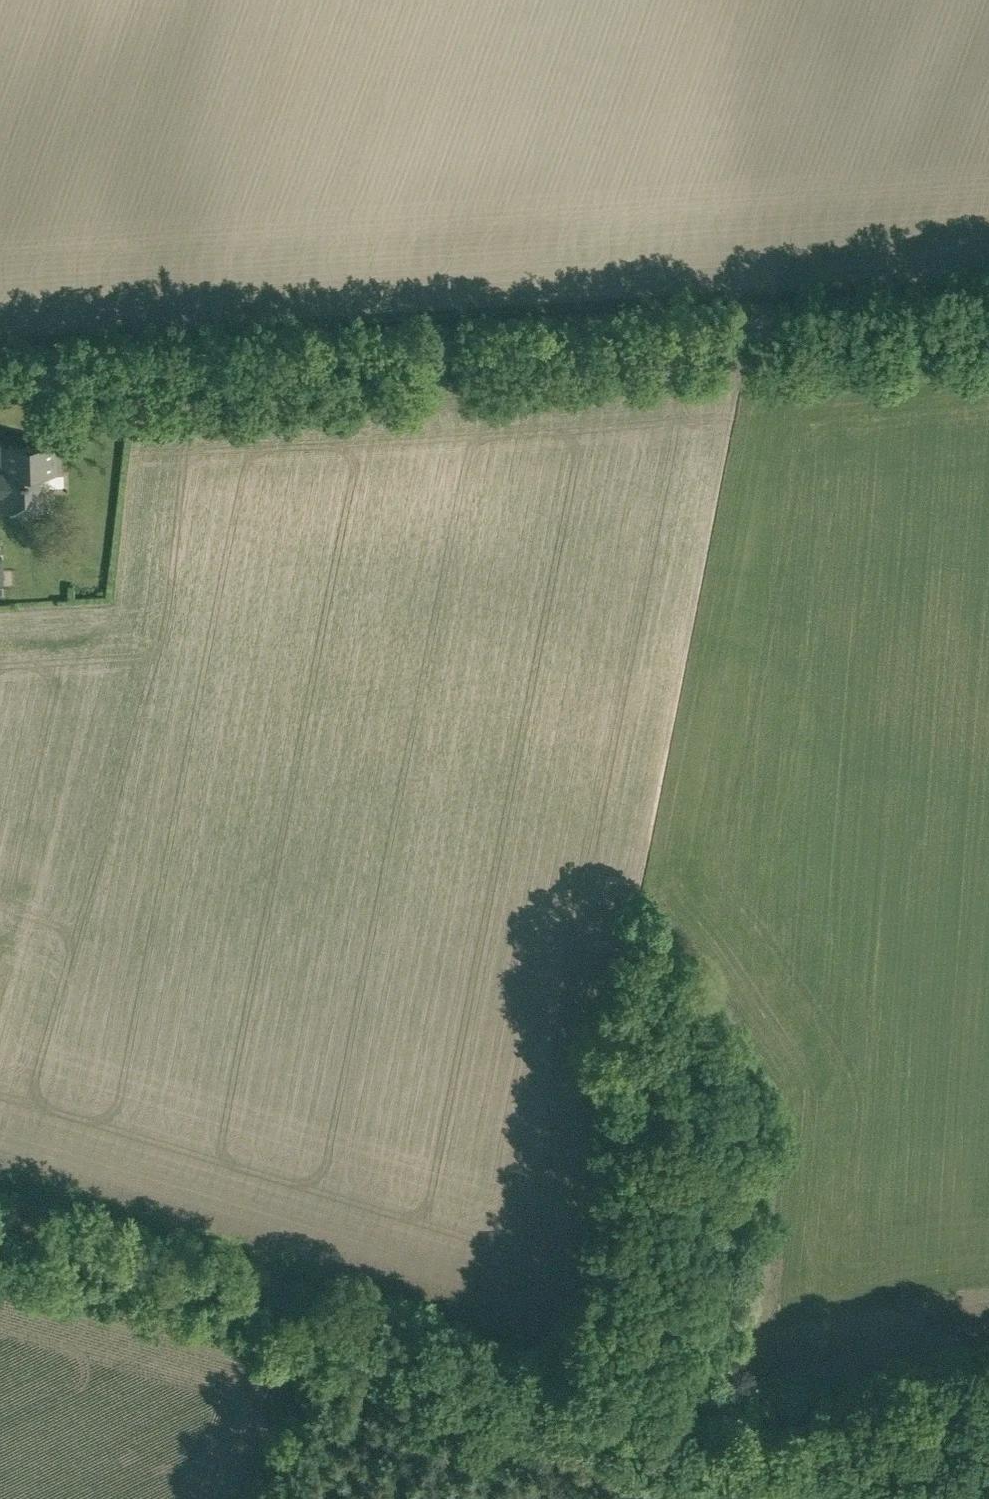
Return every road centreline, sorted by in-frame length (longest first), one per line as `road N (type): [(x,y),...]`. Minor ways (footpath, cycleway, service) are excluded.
road 1 (tertiary): [(0,380),(988,310)]

